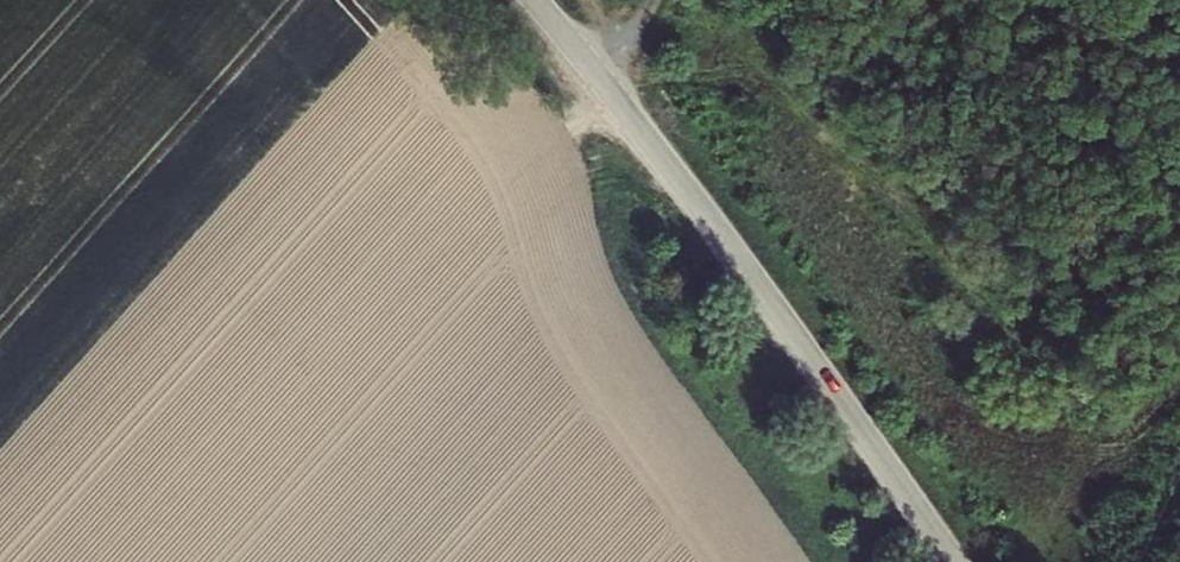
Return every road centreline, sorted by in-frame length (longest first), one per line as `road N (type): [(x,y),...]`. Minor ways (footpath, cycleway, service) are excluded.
road 1 (residential): [(532,0),(718,228),(952,561)]

